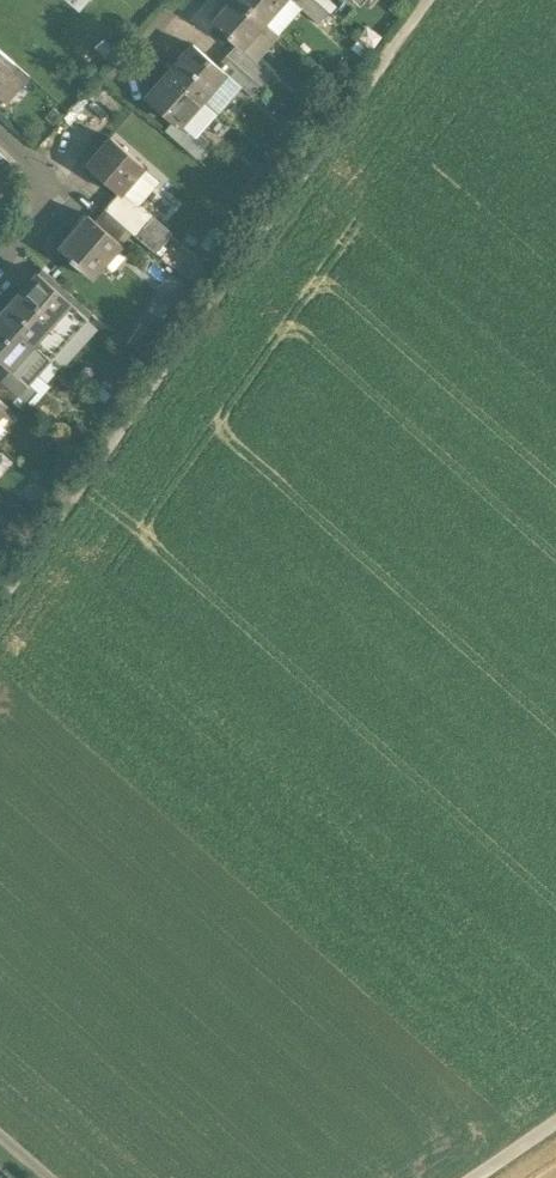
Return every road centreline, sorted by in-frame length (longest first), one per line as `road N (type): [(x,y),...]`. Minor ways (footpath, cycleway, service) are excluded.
road 1 (track): [(429,0),(0,604)]
road 2 (residential): [(0,136),(54,185),(0,261)]

